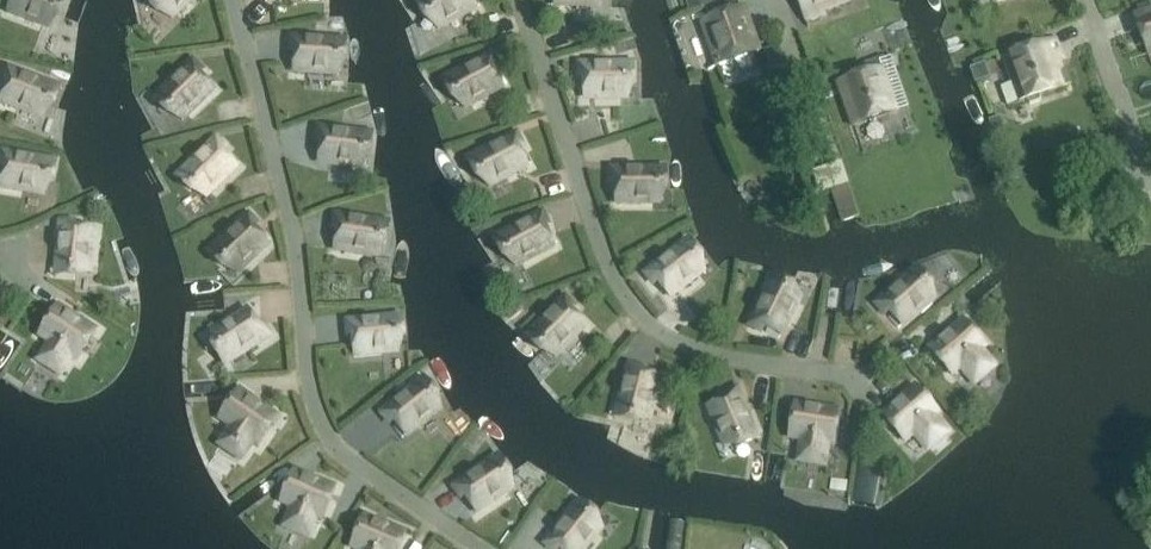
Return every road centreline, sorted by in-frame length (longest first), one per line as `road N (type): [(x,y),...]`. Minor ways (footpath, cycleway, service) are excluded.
road 1 (unclassified): [(1143,176),(1080,0)]
road 2 (unclassified): [(819,146),(769,0)]

